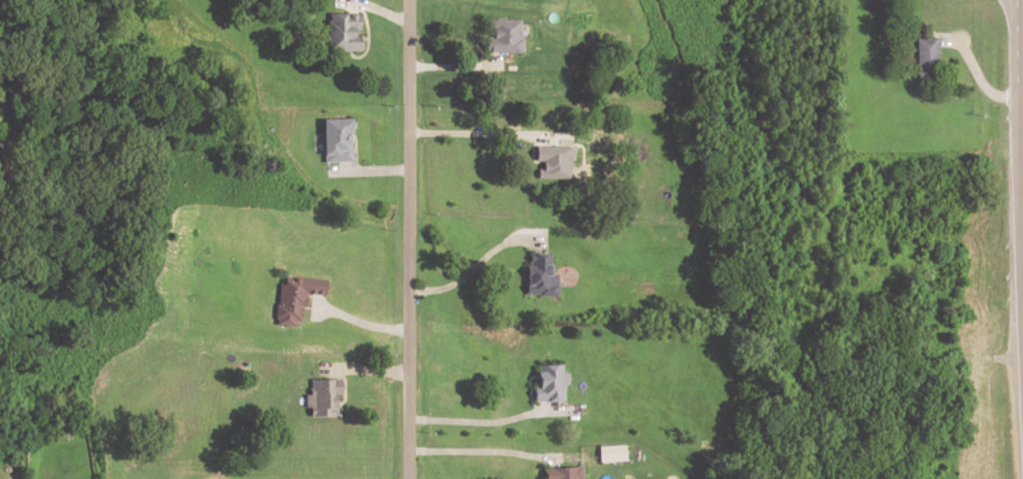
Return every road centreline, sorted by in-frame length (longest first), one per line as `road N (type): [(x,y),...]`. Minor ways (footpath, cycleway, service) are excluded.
road 1 (residential): [(407,0),(407,478)]

